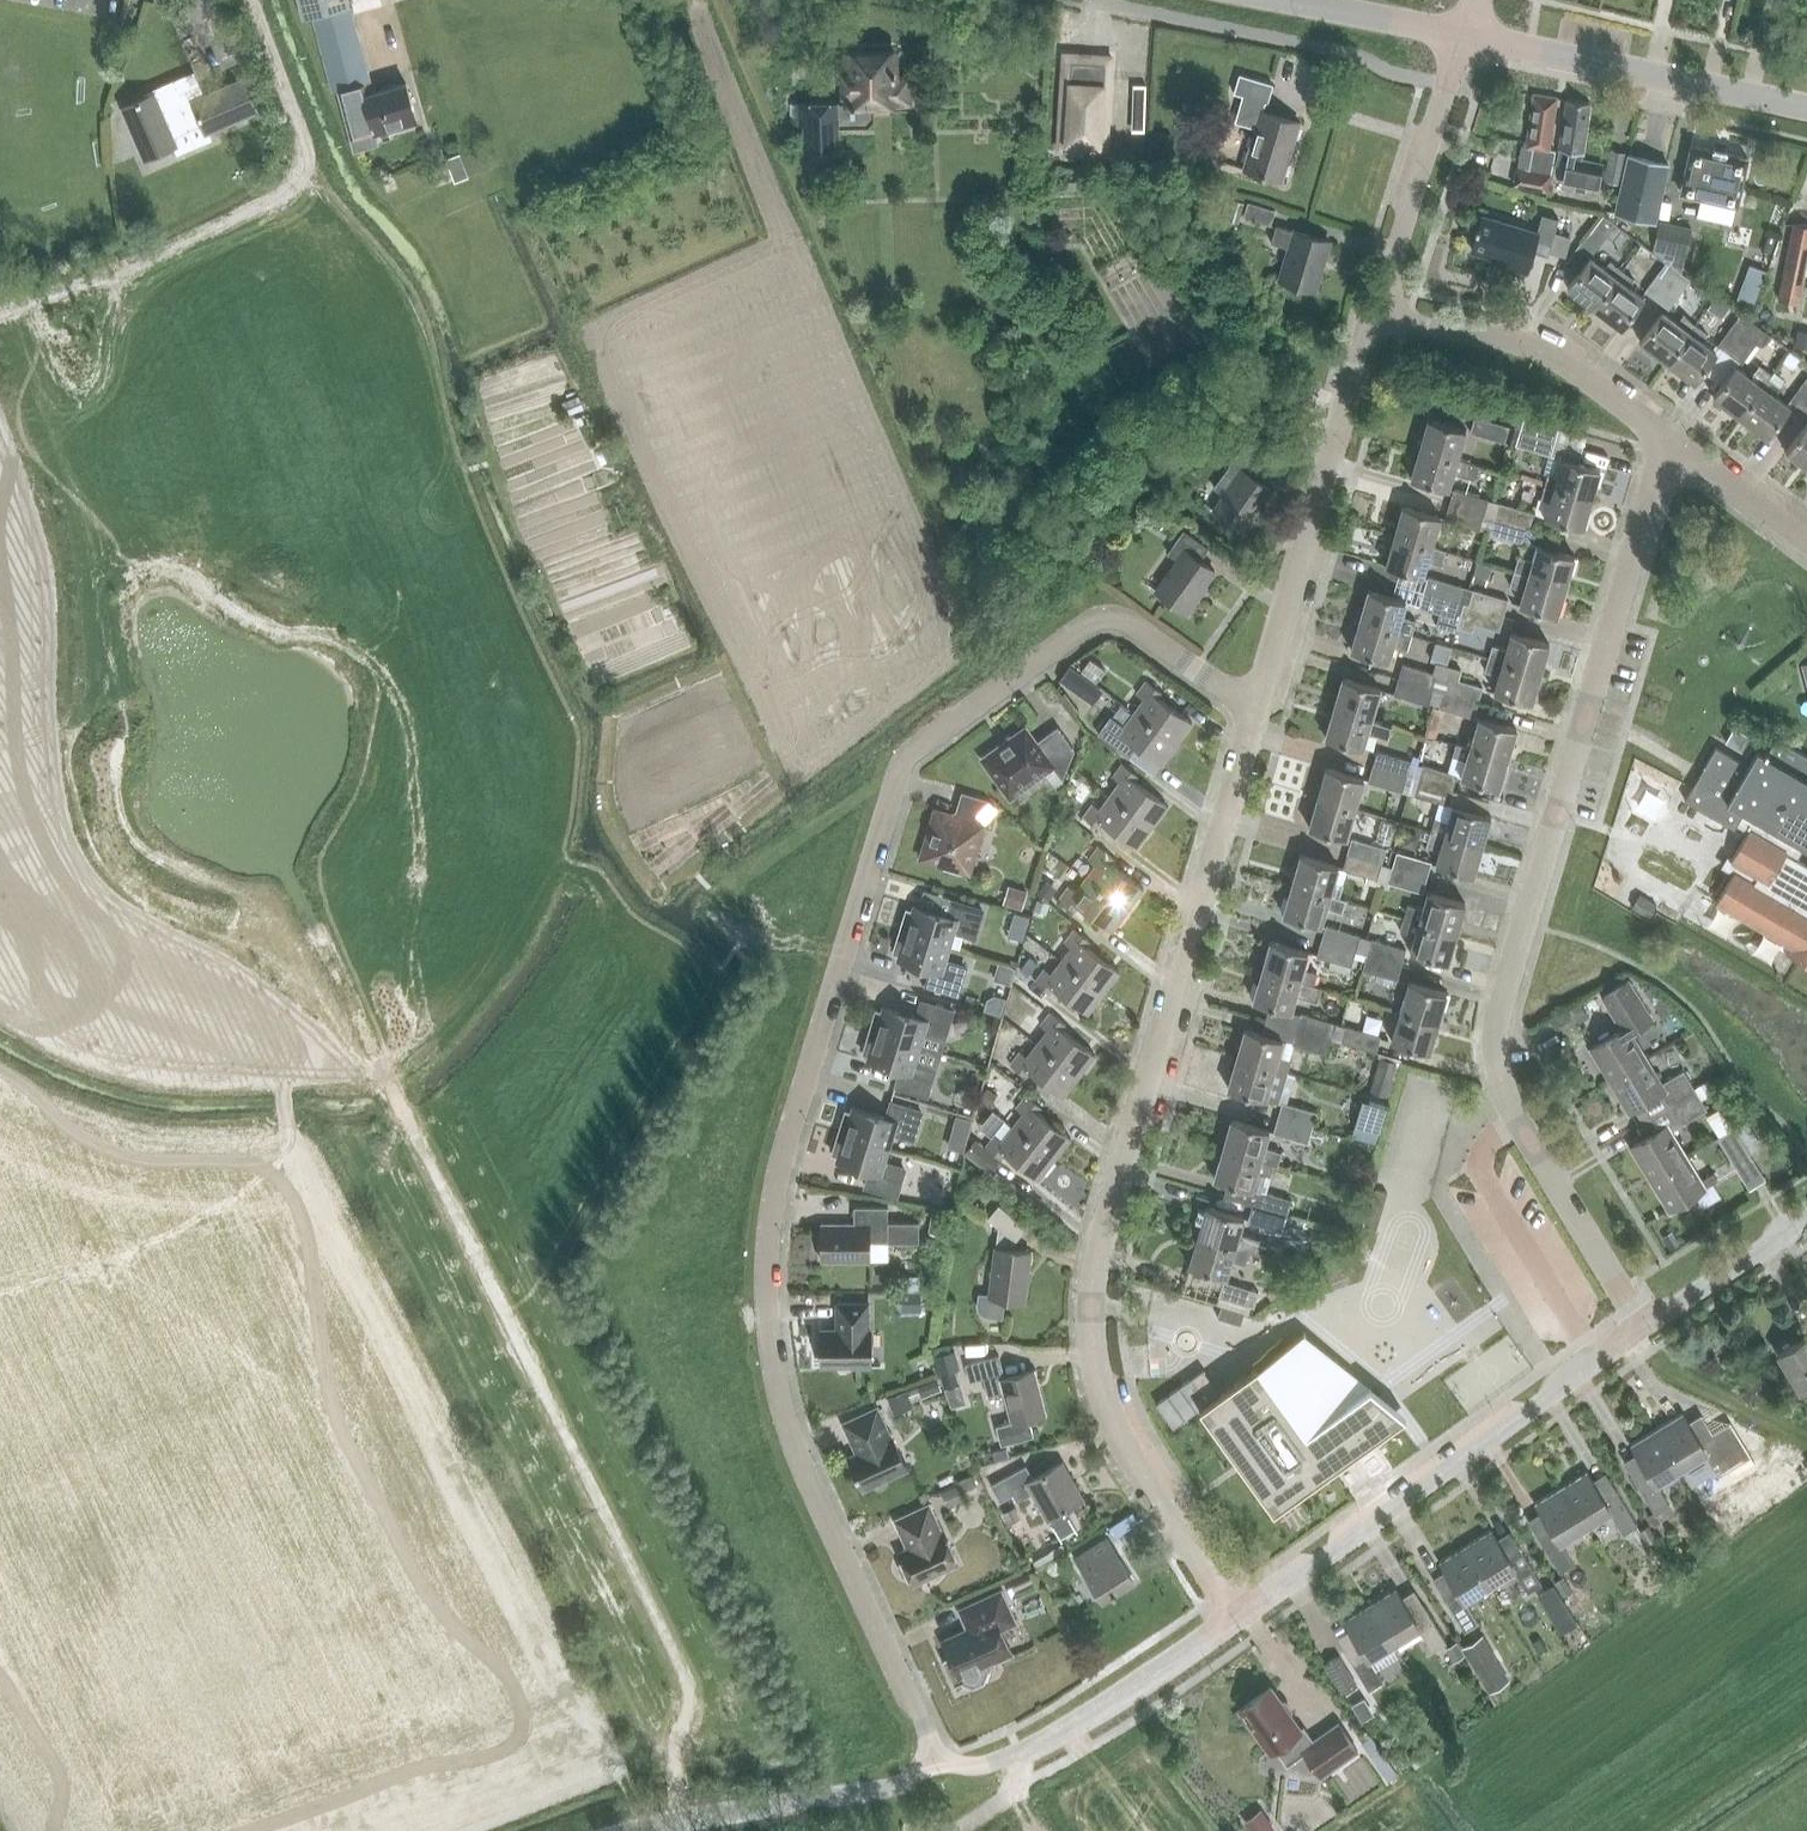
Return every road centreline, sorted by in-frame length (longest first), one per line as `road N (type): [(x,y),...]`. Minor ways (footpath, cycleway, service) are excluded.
road 1 (residential): [(937,1760),(799,1457),(774,1371),(767,1303),(781,1163),(900,770),(915,749),(1110,617),(1256,710)]
road 2 (residential): [(1235,1618),(1117,1434),(1098,1383),(1090,1320),(1108,1216),(1256,710)]
road 3 (residential): [(1642,1325),(1506,1101),(1495,1040),(1666,439)]
road 4 (residential): [(1642,1325),(1235,1618)]
road 5 (residential): [(1256,710),(1351,368),(1378,312)]
road 6 (secondary): [(1806,108),(1464,36)]
road 7 (residential): [(1235,1618),(1040,1743),(983,1764),(937,1760)]
road 8 (residential): [(1666,439),(1553,356),(1378,312)]
road 9 (unclassified): [(633,1830),(894,1787),(937,1760)]
road 10 (residential): [(1378,312),(1464,36)]
road 11 (track): [(303,210),(310,168),(249,0)]
road 12 (track): [(1806,1436),(1675,1373),(1627,1335)]
road 13 (residential): [(1806,1212),(1642,1325)]
road 14 (secondary): [(1464,36),(1289,0)]
road 15 (residential): [(1806,544),(1666,439)]

